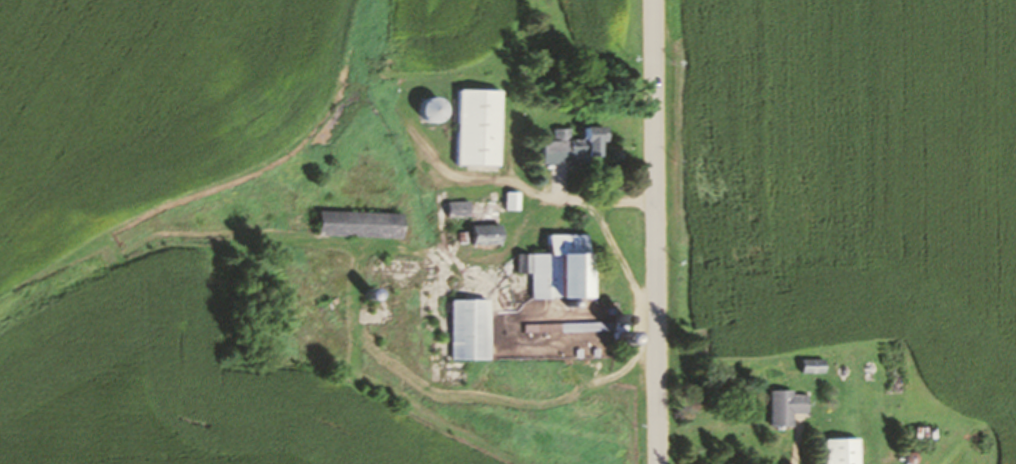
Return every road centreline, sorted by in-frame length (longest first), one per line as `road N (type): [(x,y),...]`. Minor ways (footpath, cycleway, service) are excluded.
road 1 (secondary): [(659,463),(656,0)]

